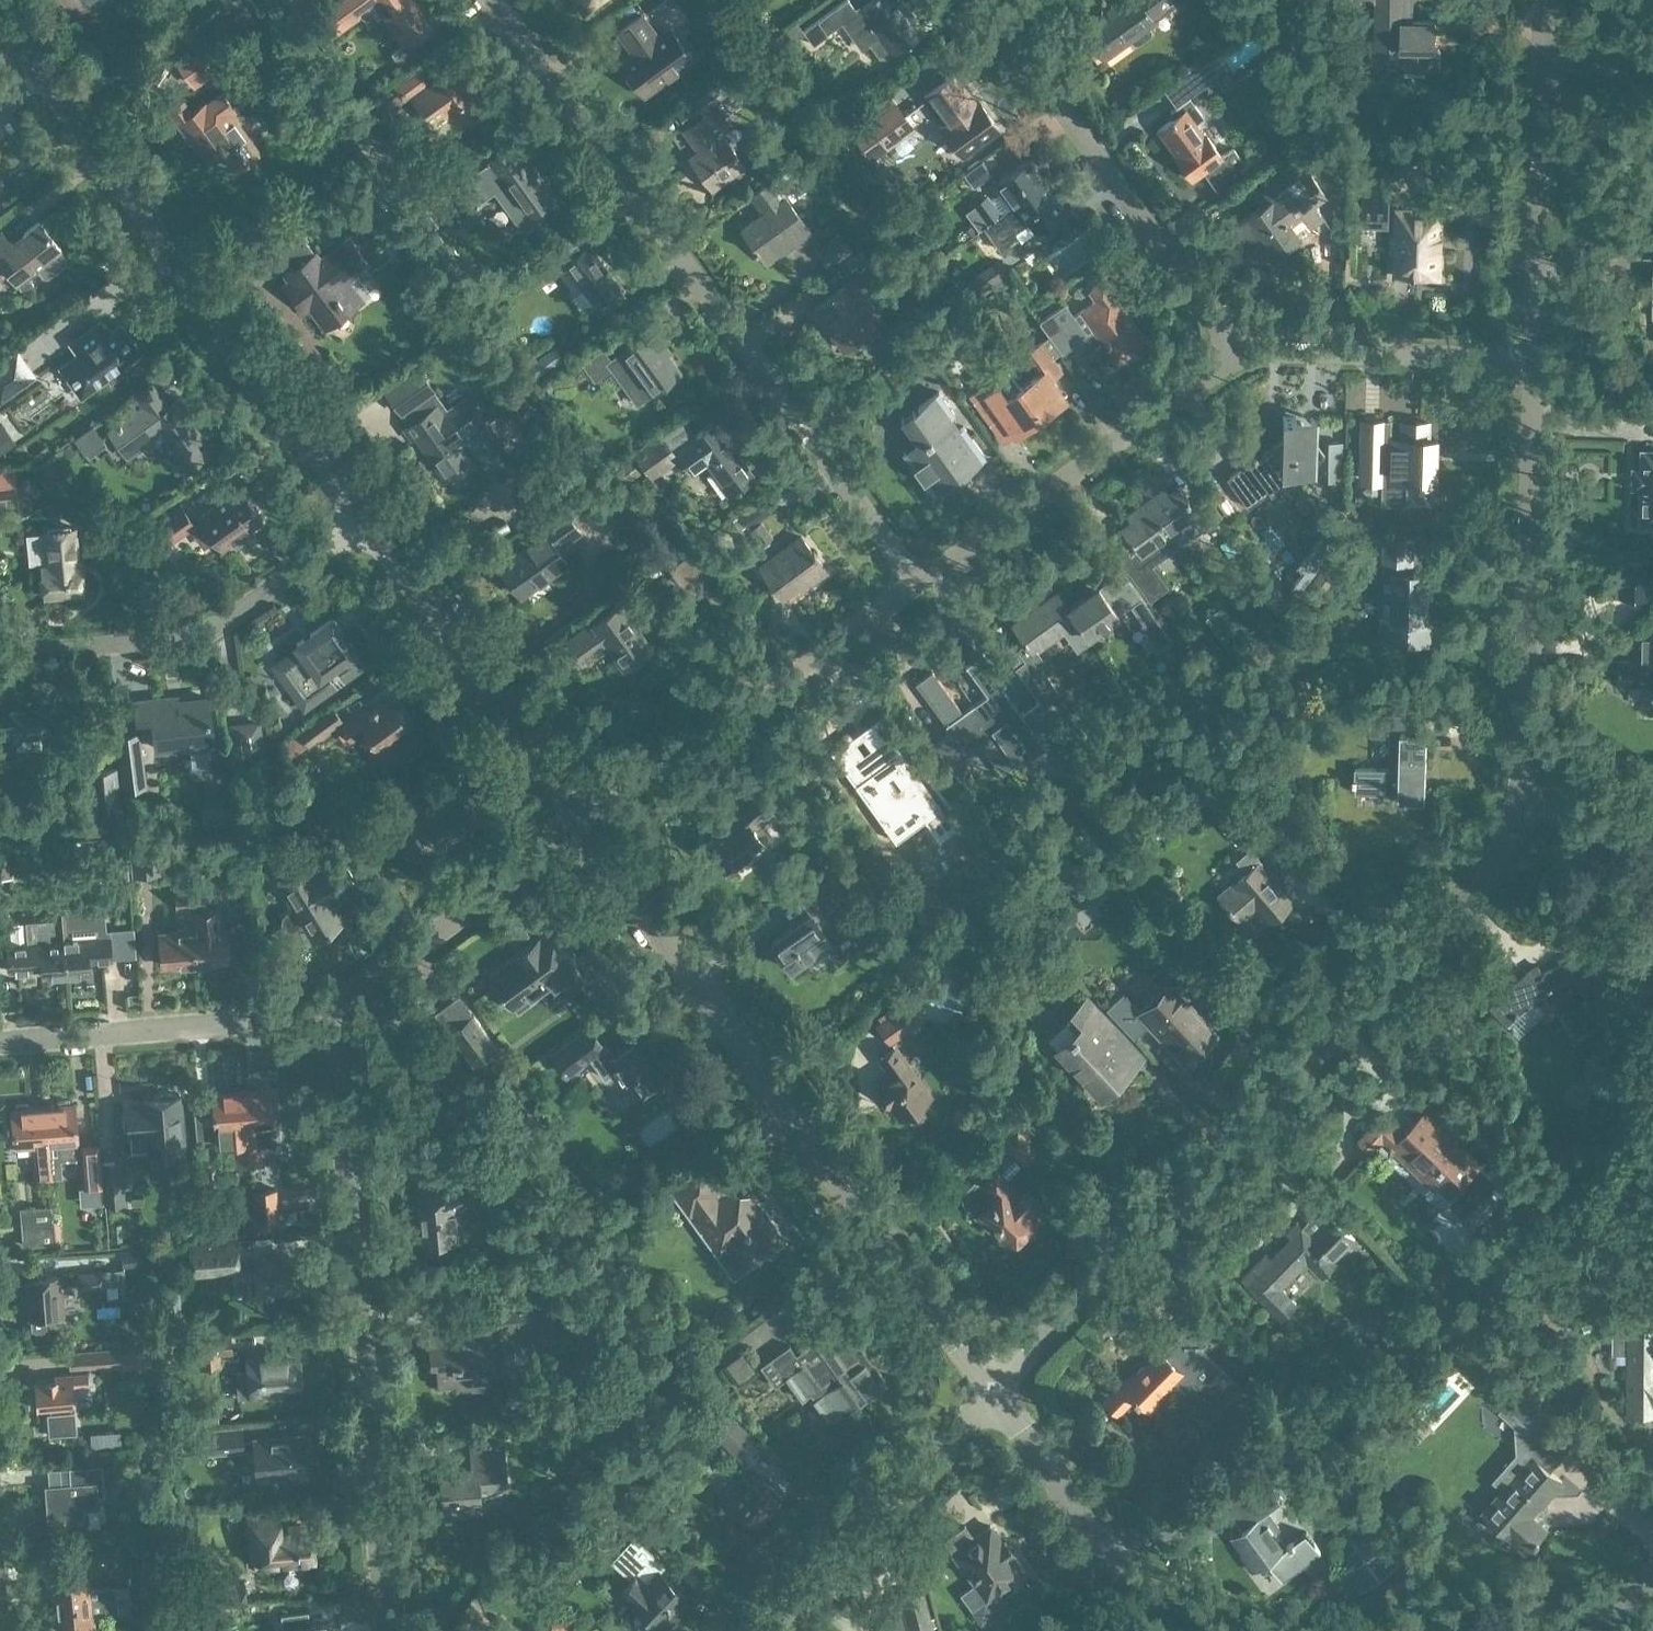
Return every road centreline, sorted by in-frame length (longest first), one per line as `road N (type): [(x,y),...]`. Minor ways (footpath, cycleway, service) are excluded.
road 1 (residential): [(991,1392),(1490,881),(1521,822)]
road 2 (residential): [(922,578),(496,0)]
road 3 (unclassified): [(991,1392),(582,828)]
road 4 (unclassified): [(360,521),(0,18)]
road 5 (residential): [(382,1630),(329,1048),(317,1028)]
road 6 (residential): [(1521,822),(1534,353)]
road 7 (residential): [(1238,354),(987,13)]
road 8 (residential): [(582,828),(922,578)]
road 9 (residential): [(0,655),(176,640),(229,614),(360,521)]
road 10 (residential): [(922,578),(1238,354)]
road 11 (unclassified): [(582,828),(360,521)]
road 12 (residential): [(317,1028),(582,828)]
road 13 (residential): [(772,1630),(991,1392)]
road 14 (residential): [(0,1050),(296,1019),(317,1028)]
road 15 (residential): [(1534,353),(1543,56)]
road 16 (residential): [(1238,354),(1534,353)]
road 17 (unclassified): [(1164,1630),(991,1392)]
road 18 (residential): [(1521,822),(1576,825),(1652,806)]

